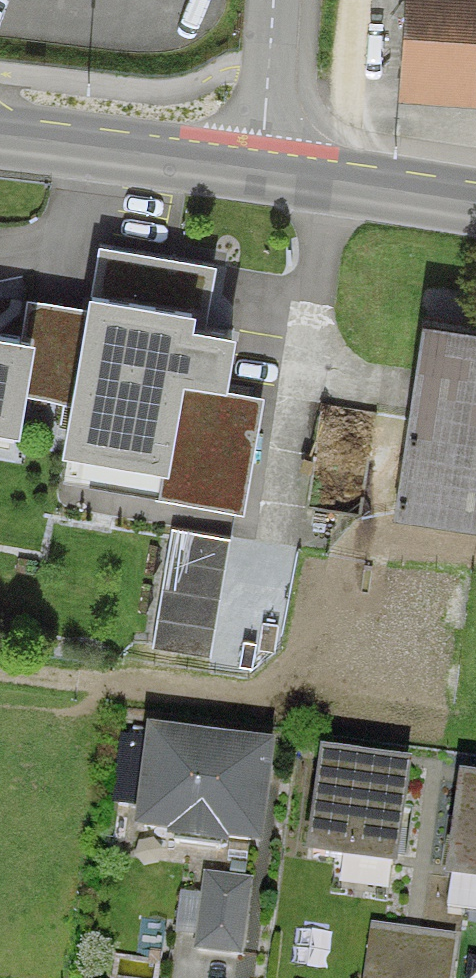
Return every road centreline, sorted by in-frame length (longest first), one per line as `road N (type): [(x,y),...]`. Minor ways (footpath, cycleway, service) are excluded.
road 1 (secondary): [(266,175),(0,138)]
road 2 (secondary): [(475,210),(266,175)]
road 3 (residential): [(266,175),(280,0)]

